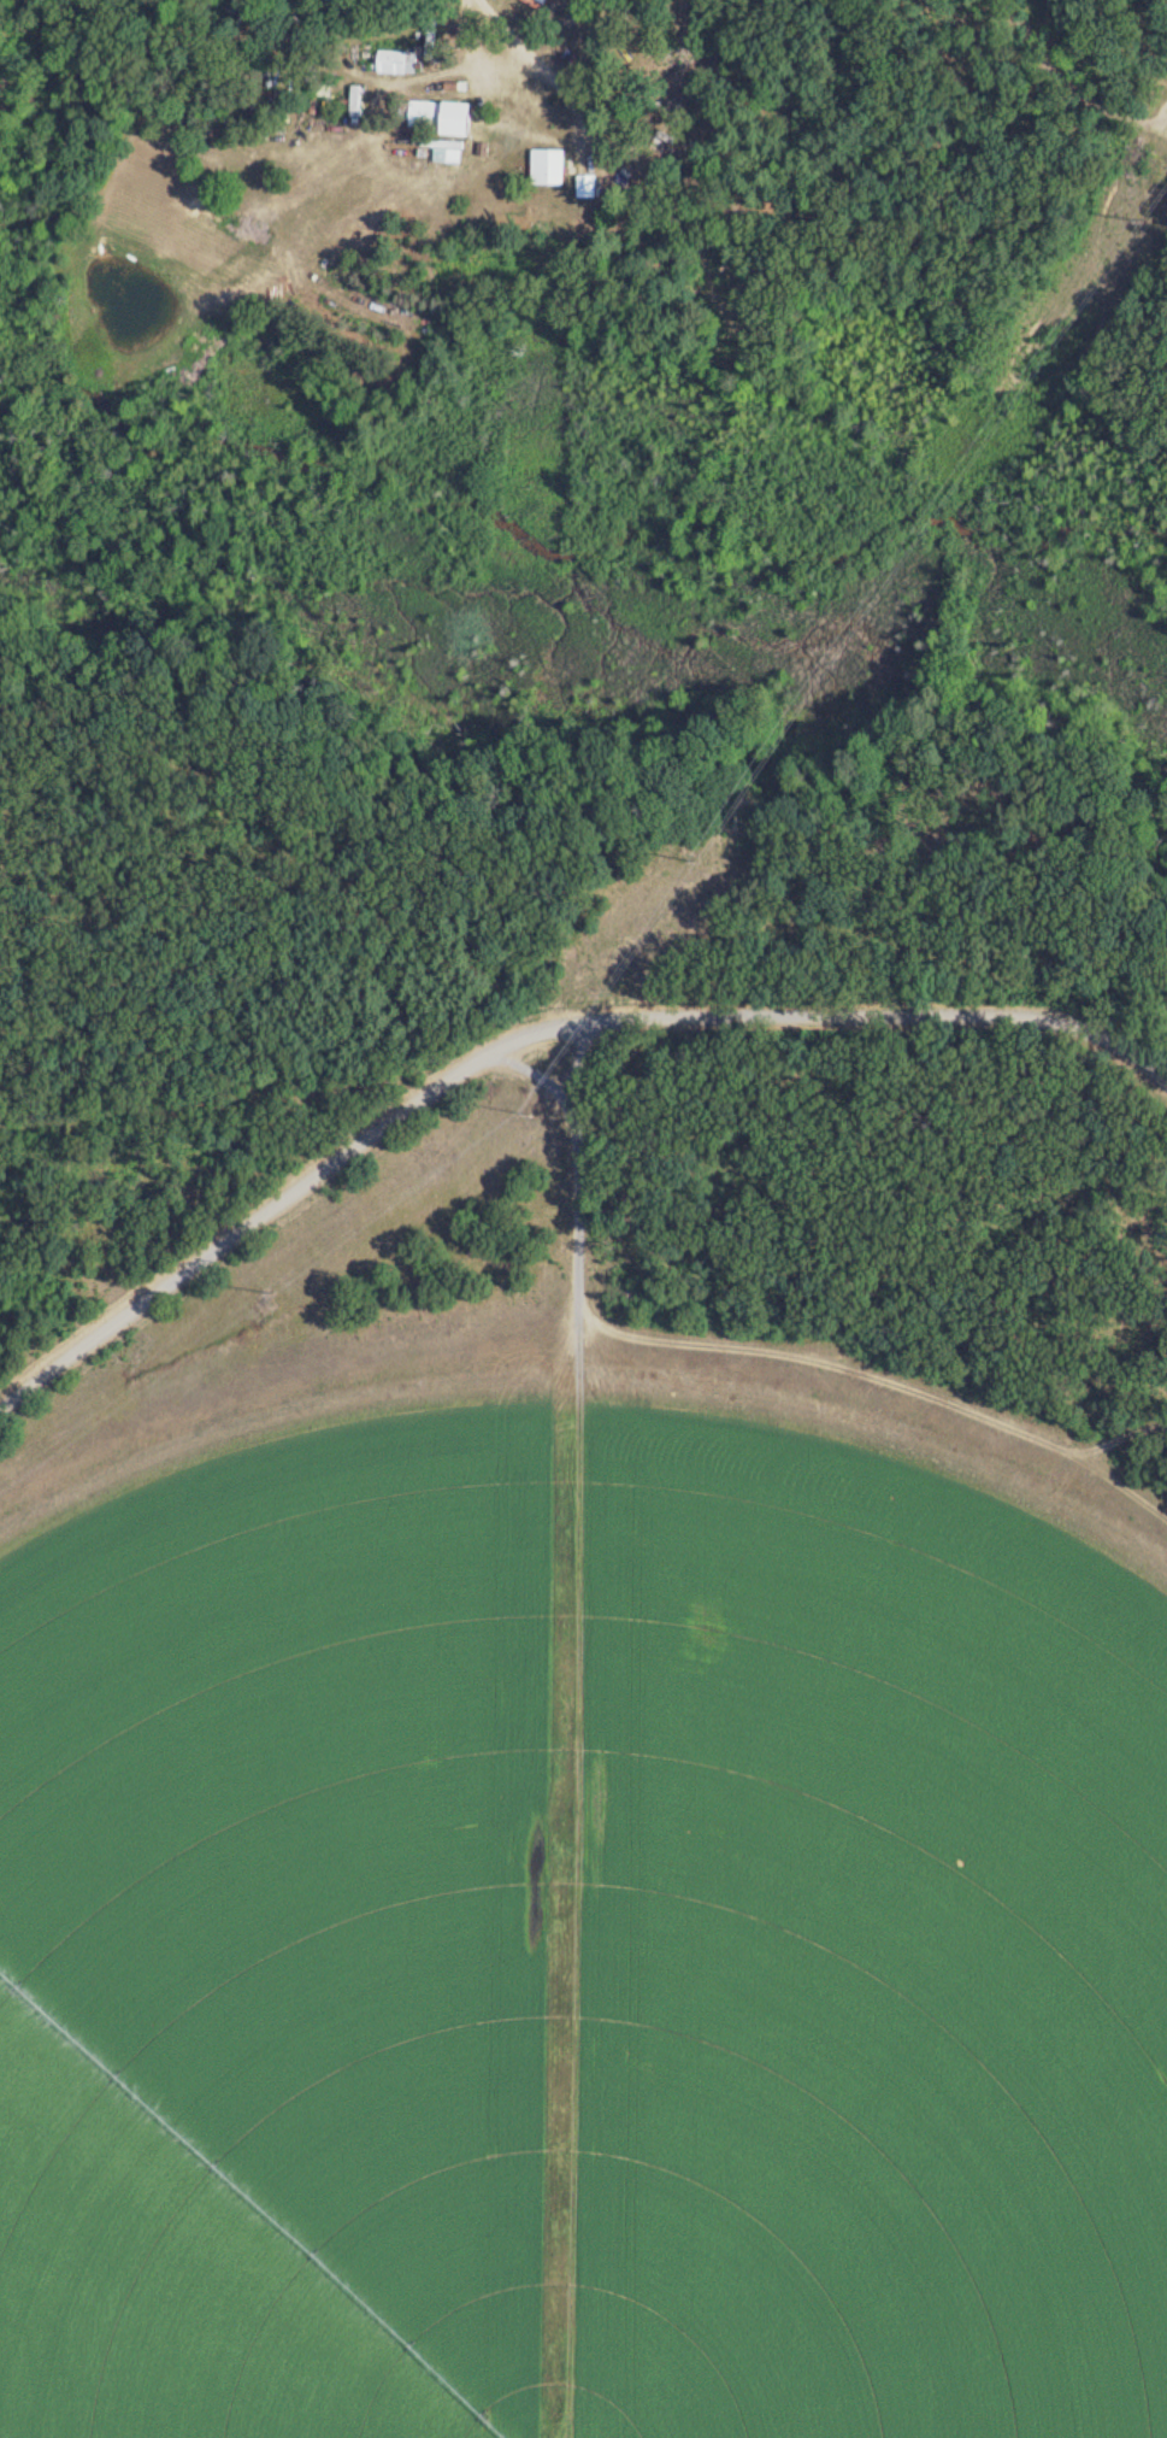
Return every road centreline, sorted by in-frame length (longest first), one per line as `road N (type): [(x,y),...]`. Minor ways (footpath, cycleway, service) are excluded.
road 1 (residential): [(1166,1076),(1077,1018),(976,1005),(620,1015),(518,1040),(454,1069),(0,1405)]

